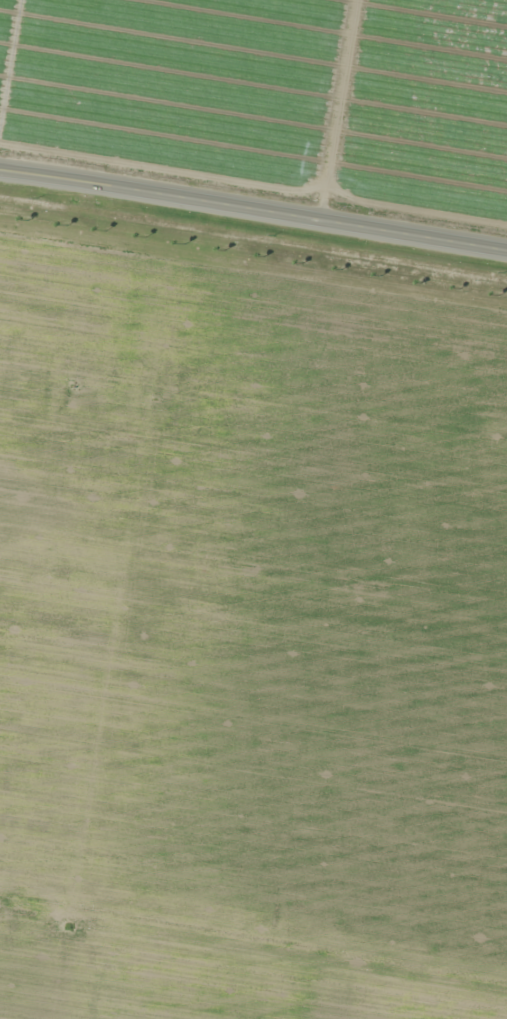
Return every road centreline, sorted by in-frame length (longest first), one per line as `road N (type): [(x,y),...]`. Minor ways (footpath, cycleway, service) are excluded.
road 1 (secondary): [(506,268),(0,188)]

